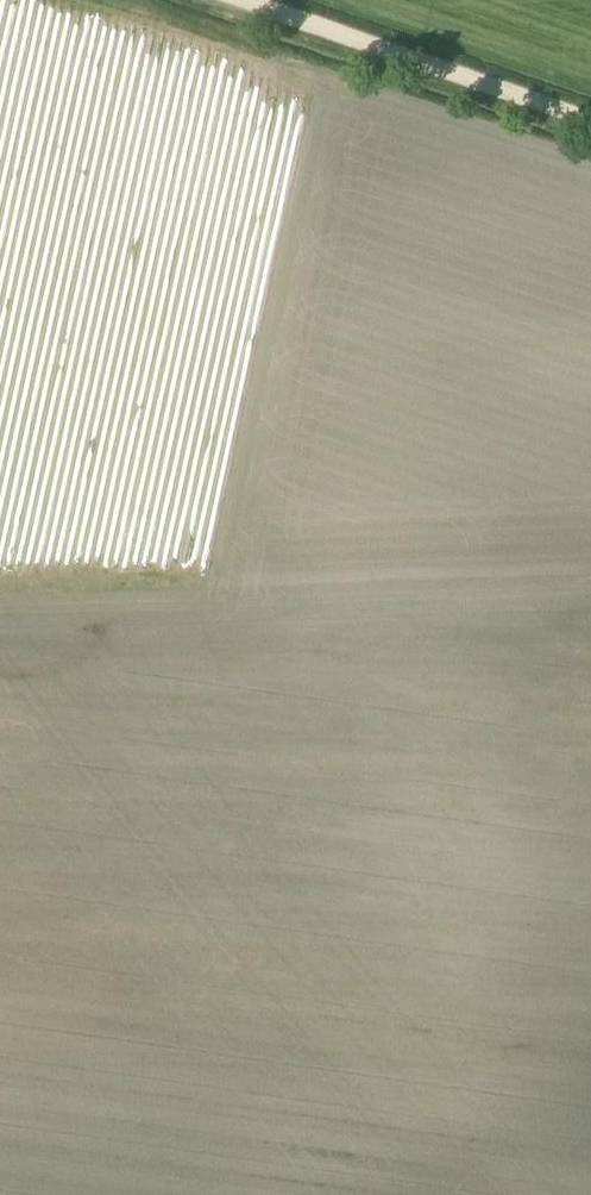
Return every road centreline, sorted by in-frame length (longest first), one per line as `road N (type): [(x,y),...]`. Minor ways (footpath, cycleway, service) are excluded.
road 1 (track): [(590,121),(250,0)]

